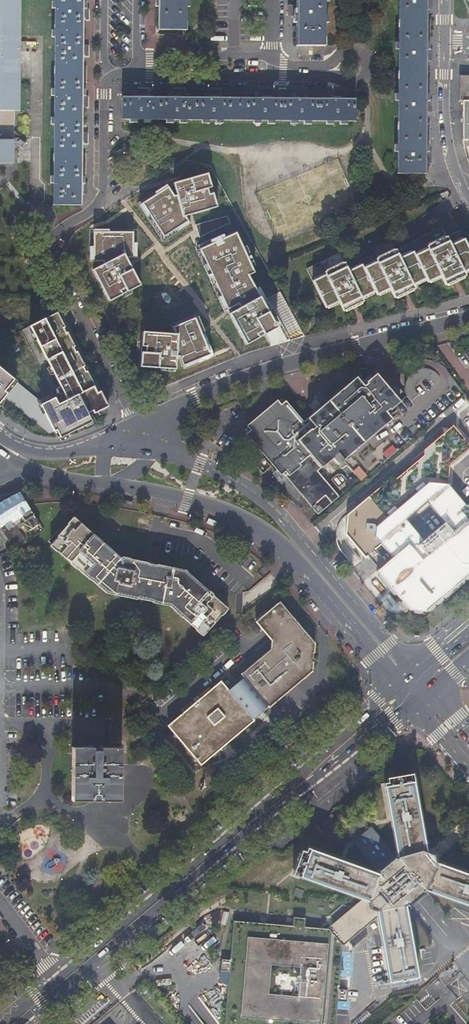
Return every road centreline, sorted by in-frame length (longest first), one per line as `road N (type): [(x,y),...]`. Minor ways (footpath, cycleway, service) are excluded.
road 1 (secondary): [(23,1023),(410,703)]
road 2 (secondary): [(397,688),(52,980)]
road 3 (residential): [(136,426),(46,255),(59,229),(97,203),(101,96),(109,79)]
road 4 (tertiary): [(115,487),(185,500),(256,531),(291,560),(397,688)]
road 5 (tertiary): [(415,673),(262,499),(198,463),(146,450)]
road 6 (residential): [(269,79),(350,86),(364,80),(367,63),(344,51),(323,67),(277,67),(269,57)]
road 7 (residential): [(468,201),(444,126),(443,0)]
road 8 (residential): [(291,362),(468,321)]
road 9 (residential): [(136,426),(291,362)]
road 10 (residential): [(134,78),(269,79)]

